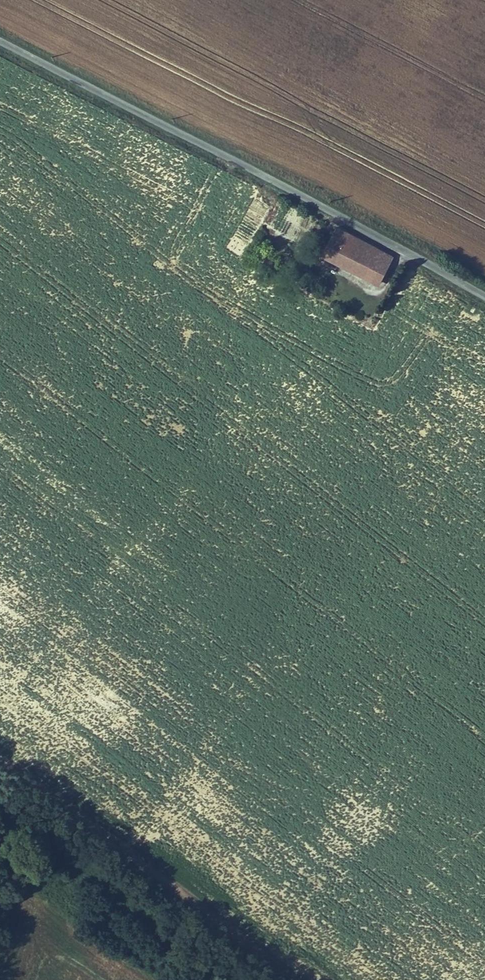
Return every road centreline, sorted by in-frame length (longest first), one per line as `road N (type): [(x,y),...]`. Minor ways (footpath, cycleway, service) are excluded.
road 1 (unclassified): [(0,42),(484,297)]

